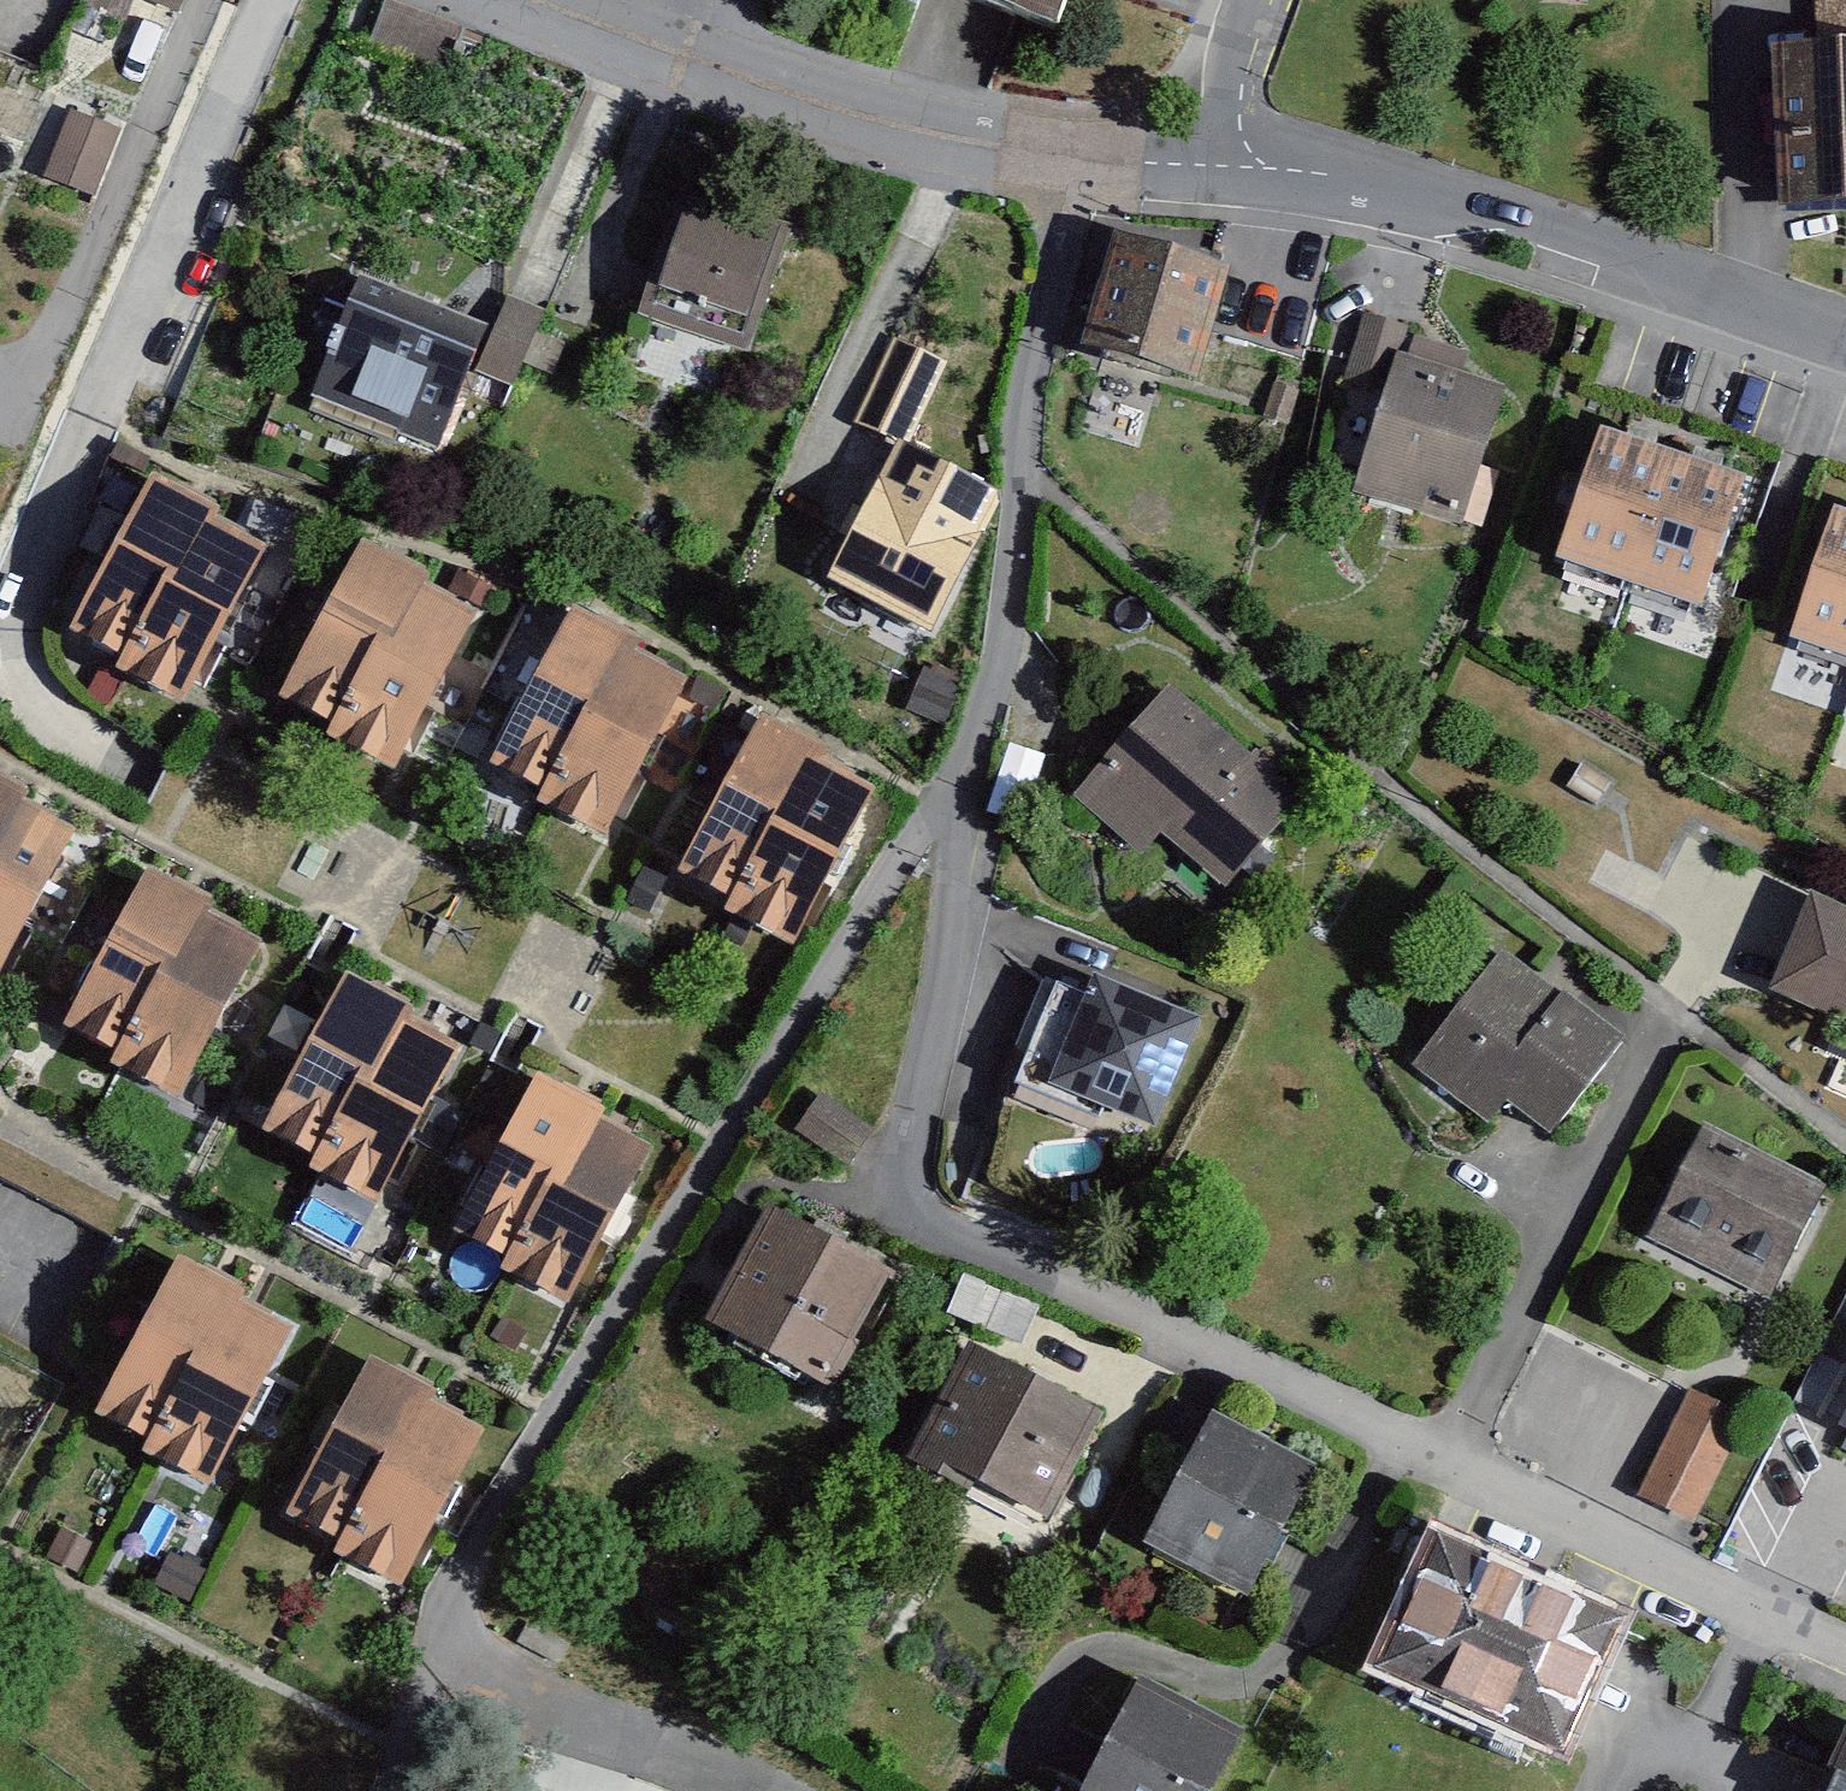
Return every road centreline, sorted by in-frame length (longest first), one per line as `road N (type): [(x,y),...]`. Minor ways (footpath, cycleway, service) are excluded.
road 1 (residential): [(958,795),(902,848),(463,1560),(402,1790)]
road 2 (residential): [(1458,1464),(1170,1334),(904,1188),(958,795)]
road 3 (residential): [(1845,332),(1574,233),(1220,146)]
road 4 (residential): [(1066,157),(958,795)]
road 5 (residential): [(1458,1464),(1681,980)]
road 6 (residential): [(1066,157),(881,134),(634,46)]
road 7 (residential): [(1845,1638),(1458,1464)]
road 8 (residential): [(1220,146),(1066,157)]
road 9 (residential): [(1247,0),(1220,146)]
road 10 (residential): [(634,46),(508,0)]

